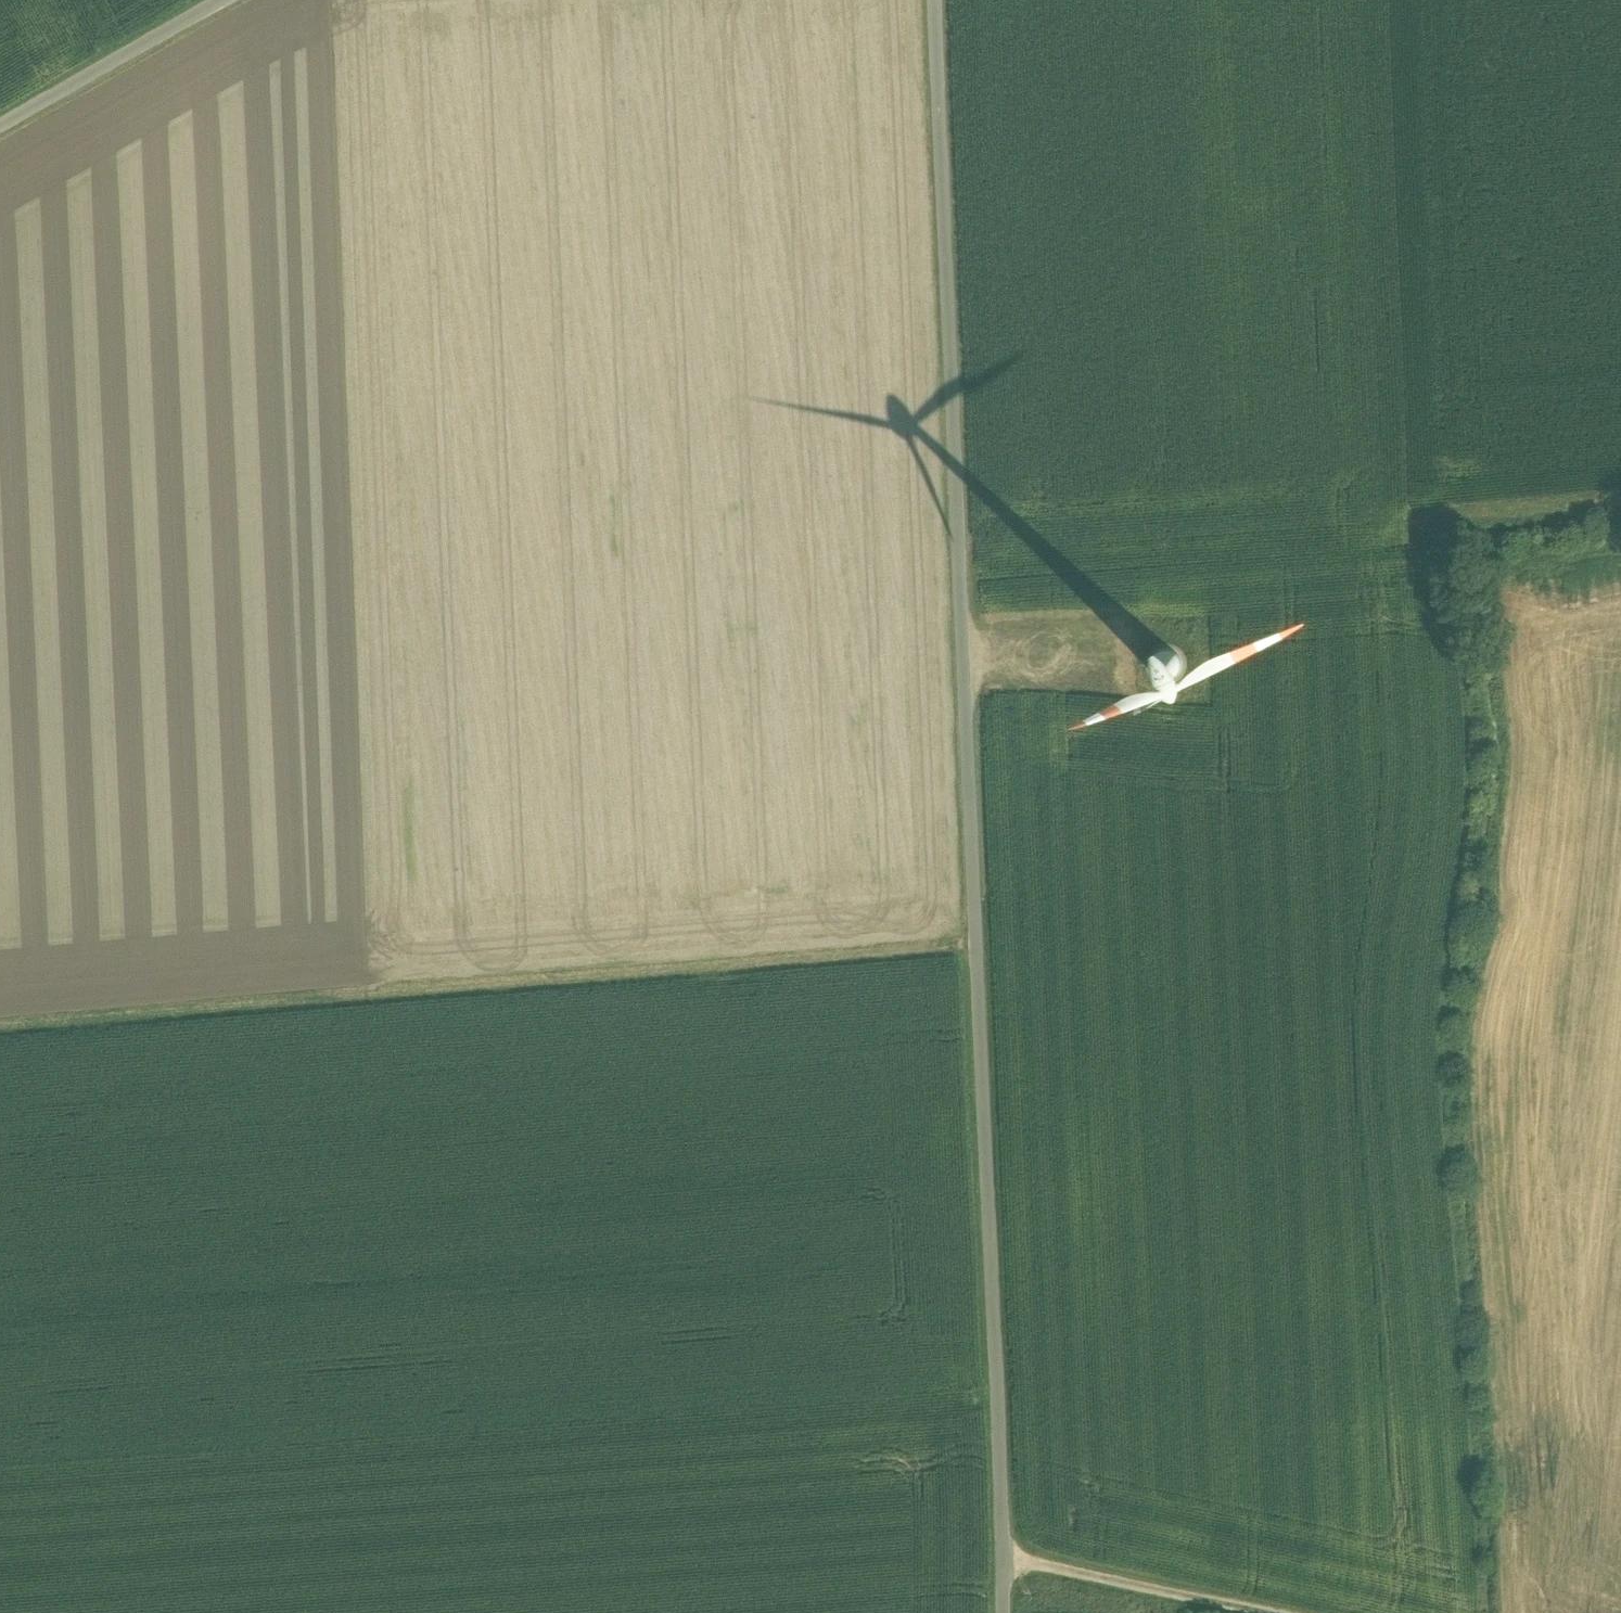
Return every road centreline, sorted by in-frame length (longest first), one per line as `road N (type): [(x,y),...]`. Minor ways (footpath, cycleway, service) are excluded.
road 1 (unclassified): [(1007,1612),(936,0)]
road 2 (unclassified): [(0,126),(226,0)]
road 3 (track): [(964,663),(1116,652)]

